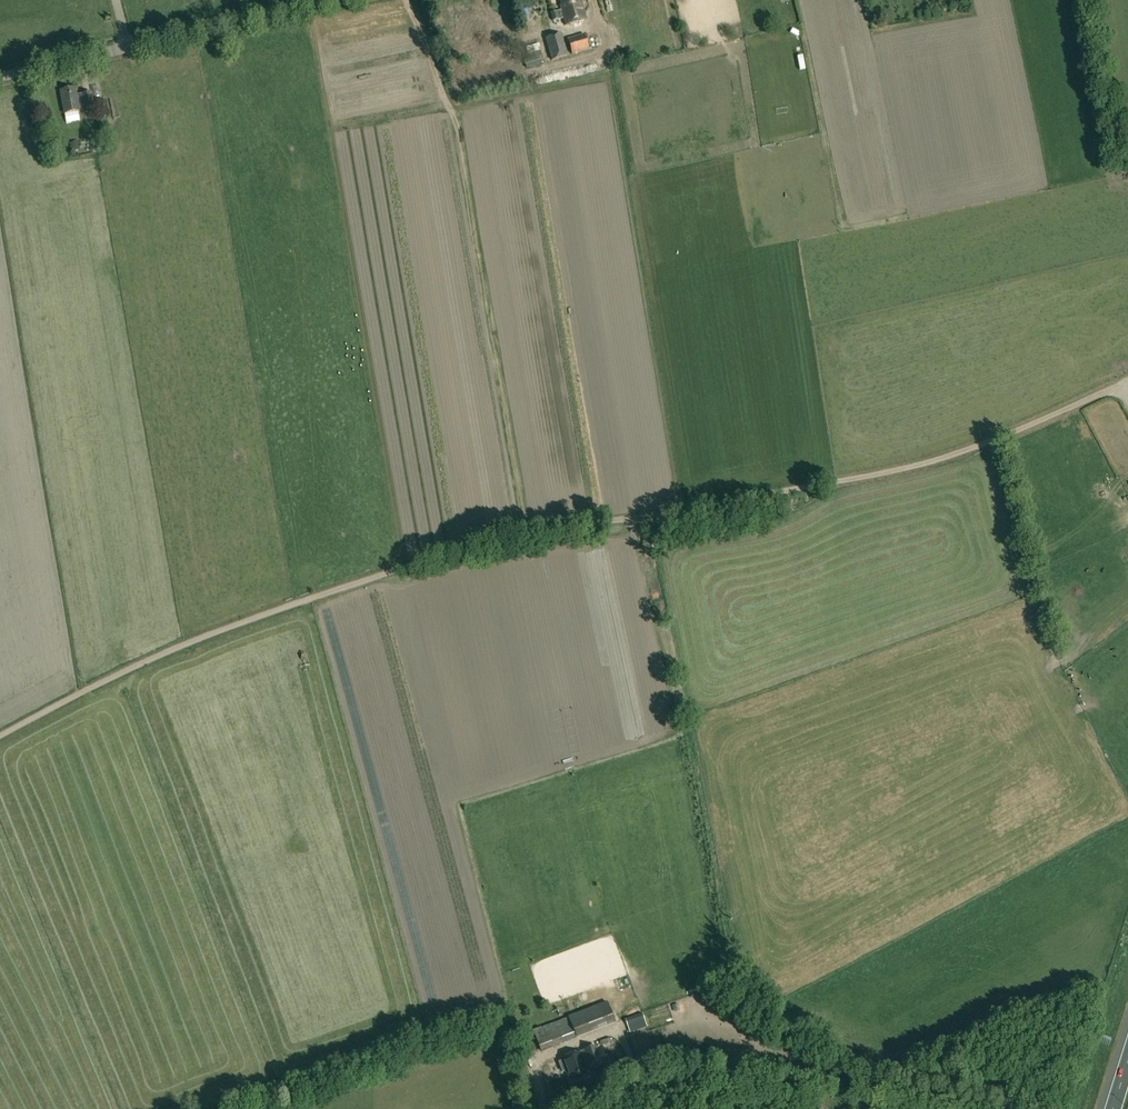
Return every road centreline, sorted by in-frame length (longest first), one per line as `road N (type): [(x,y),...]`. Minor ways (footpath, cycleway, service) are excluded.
road 1 (track): [(0,736),(180,645),(387,573),(526,534),(681,513),(928,462),(1122,384)]
road 2 (track): [(526,534),(456,126),(405,0)]
road 3 (unclassified): [(335,0),(0,77)]
road 4 (track): [(857,1108),(661,1078),(590,1108)]

